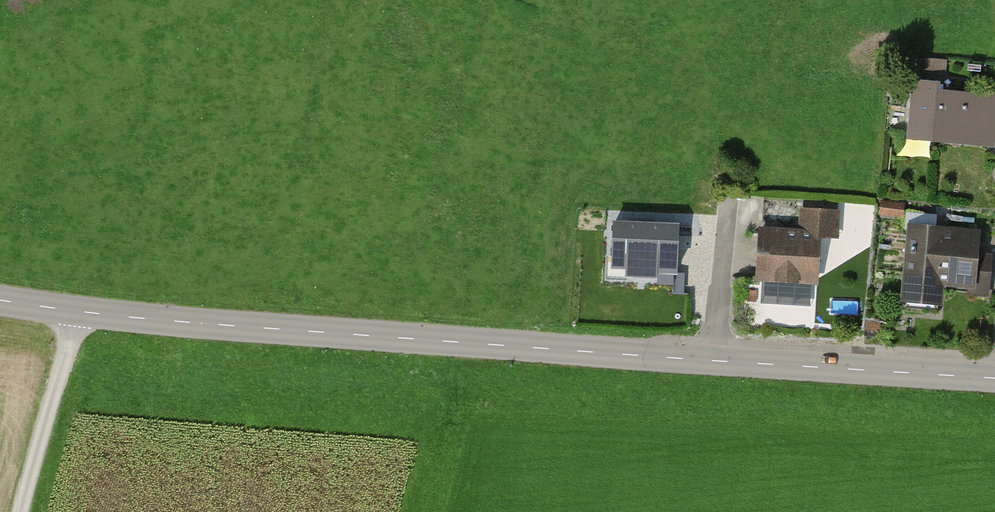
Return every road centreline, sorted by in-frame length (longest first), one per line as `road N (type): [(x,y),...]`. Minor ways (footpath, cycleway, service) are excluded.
road 1 (tertiary): [(0,301),(714,361)]
road 2 (tertiary): [(714,361),(994,378)]
road 3 (track): [(76,313),(21,511)]
road 4 (residential): [(714,361),(729,196)]

